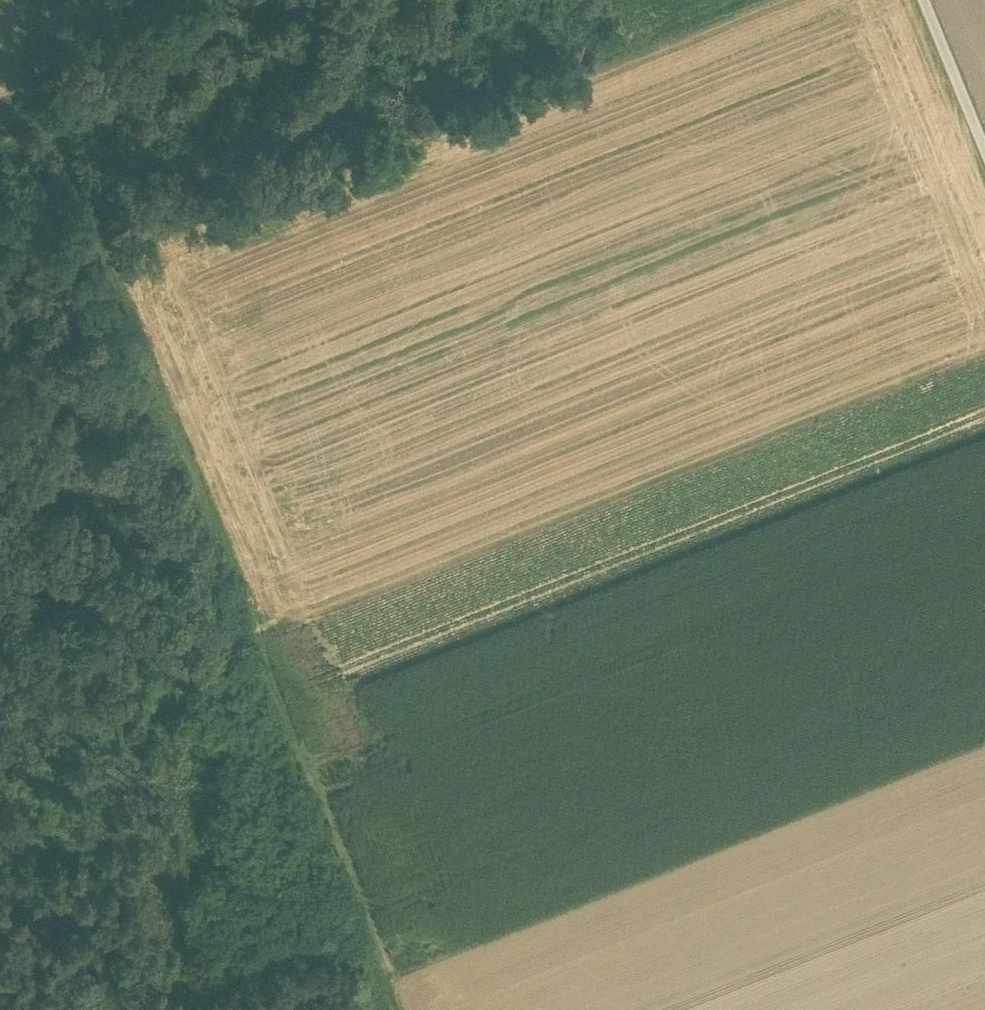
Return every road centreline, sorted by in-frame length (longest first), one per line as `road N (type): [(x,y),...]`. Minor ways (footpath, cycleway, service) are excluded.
road 1 (track): [(11,0),(401,1009)]
road 2 (track): [(984,147),(925,0)]

